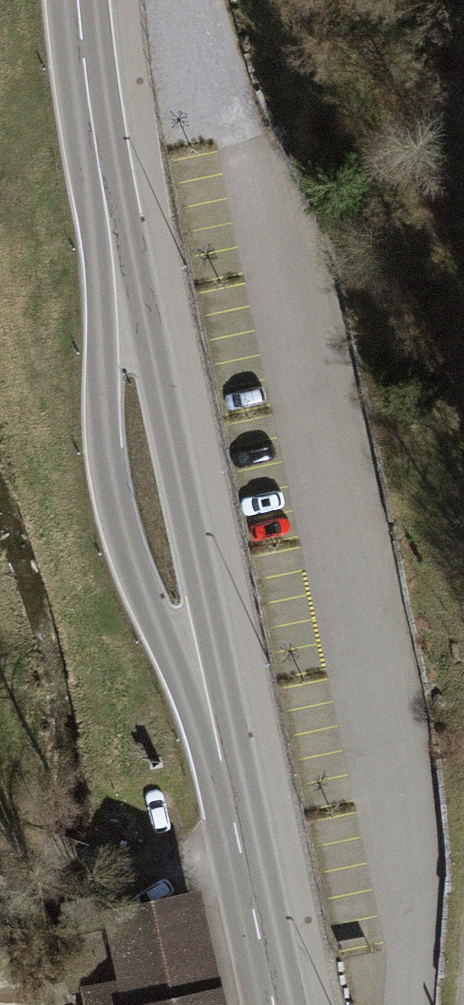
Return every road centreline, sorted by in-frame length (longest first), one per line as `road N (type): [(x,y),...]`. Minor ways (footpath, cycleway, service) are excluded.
road 1 (secondary): [(273,1004),(216,730),(142,475),(78,0)]

